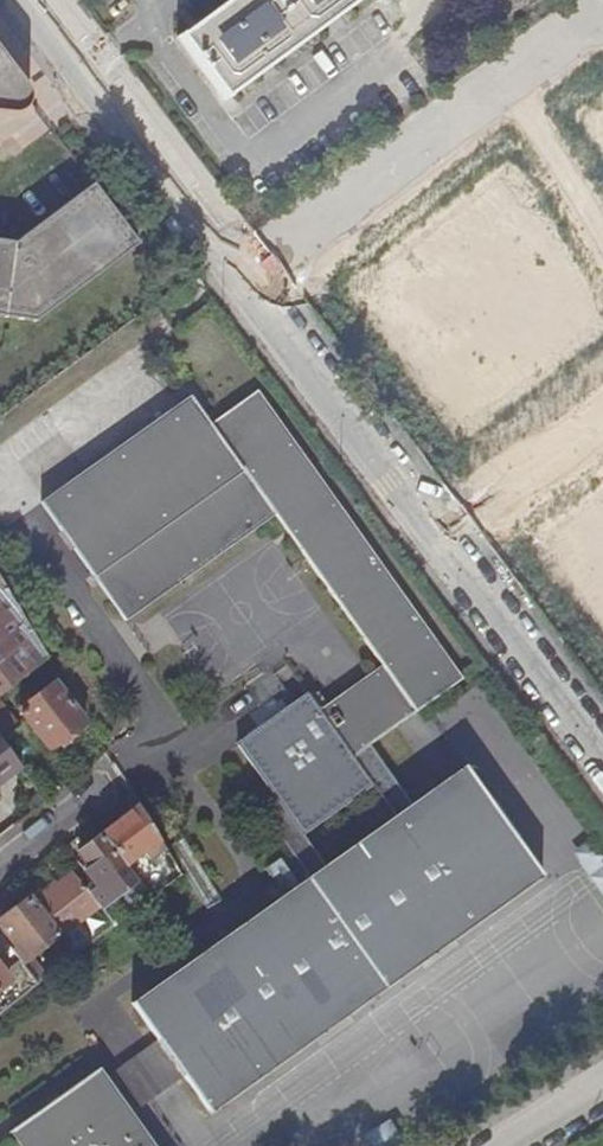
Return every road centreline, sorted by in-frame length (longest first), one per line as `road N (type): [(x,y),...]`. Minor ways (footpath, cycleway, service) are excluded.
road 1 (residential): [(602,758),(242,282)]
road 2 (residential): [(242,282),(602,9)]
road 3 (residential): [(242,282),(29,0)]
road 4 (residential): [(100,789),(0,868)]

